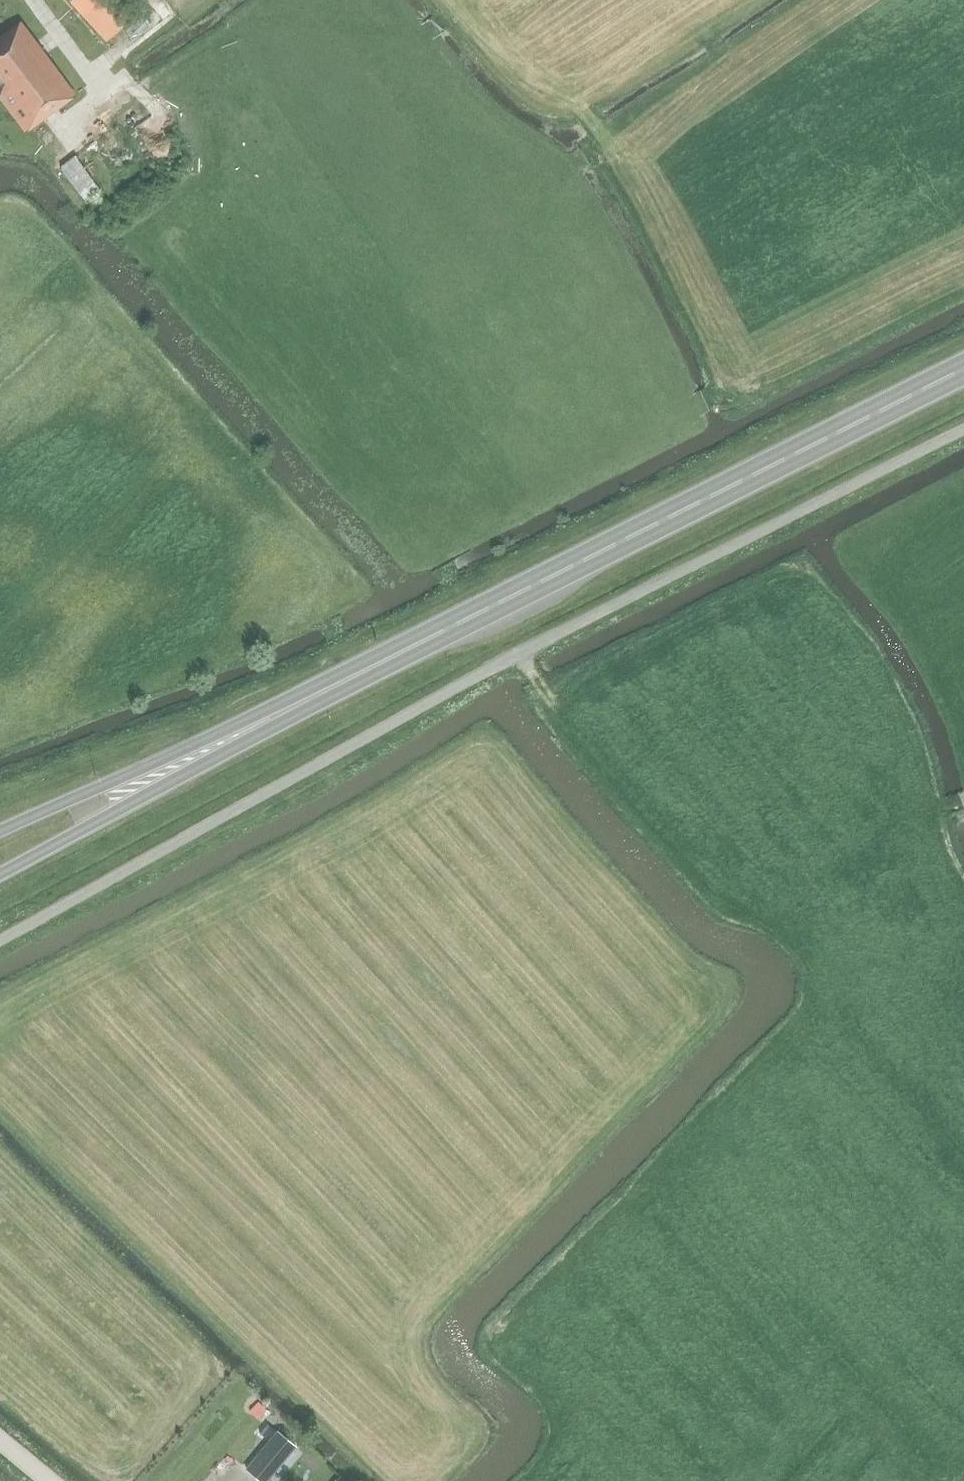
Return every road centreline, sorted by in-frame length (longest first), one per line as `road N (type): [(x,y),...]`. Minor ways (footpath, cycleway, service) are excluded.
road 1 (unclassified): [(0,940),(520,654),(963,429)]
road 2 (trunk): [(265,721),(963,369)]
road 3 (trunk): [(0,873),(241,744),(265,721)]
road 4 (trunk): [(265,721),(234,725),(0,831)]

